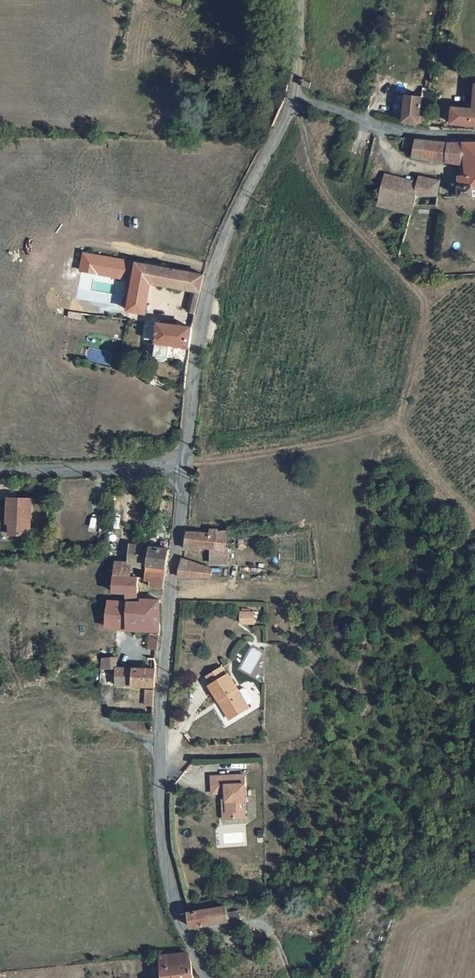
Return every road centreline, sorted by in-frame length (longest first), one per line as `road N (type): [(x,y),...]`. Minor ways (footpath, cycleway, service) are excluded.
road 1 (unclassified): [(182,462),(159,812),(178,917),(210,977)]
road 2 (unclassified): [(292,102),(216,261),(182,462)]
road 3 (unclassified): [(292,102),(407,132),(474,137)]
road 4 (unclassified): [(182,462),(0,469)]

